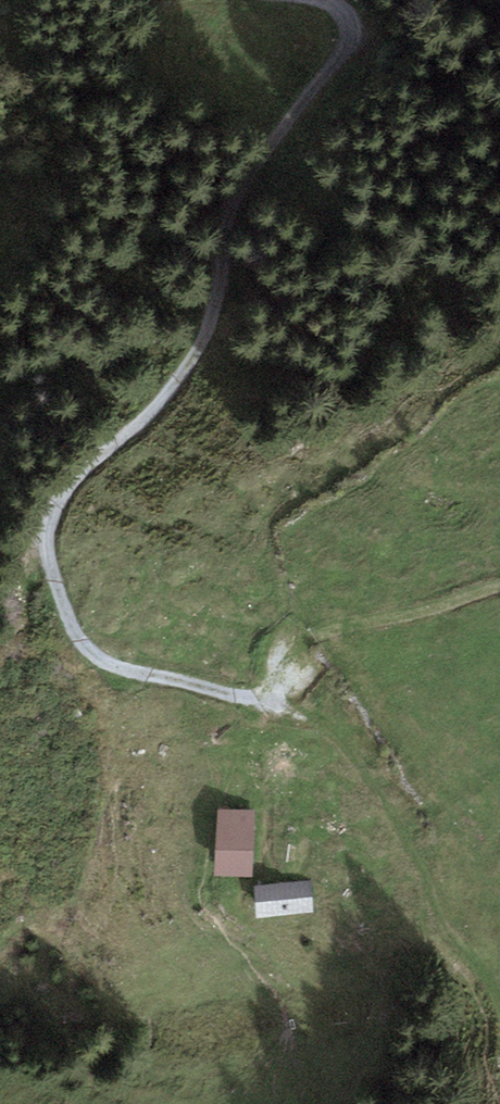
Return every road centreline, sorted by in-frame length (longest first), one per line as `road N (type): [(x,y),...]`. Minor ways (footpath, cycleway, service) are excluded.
road 1 (track): [(223,260),(202,344),(157,407),(73,482),(44,540),(39,584),(89,655),(305,716),(333,731),(369,780),(499,1087)]
road 2 (track): [(307,0),(343,26),(339,57),(321,102),(240,204),(223,260)]
road 3 (track): [(256,701),(327,631),(421,615),(499,587)]

